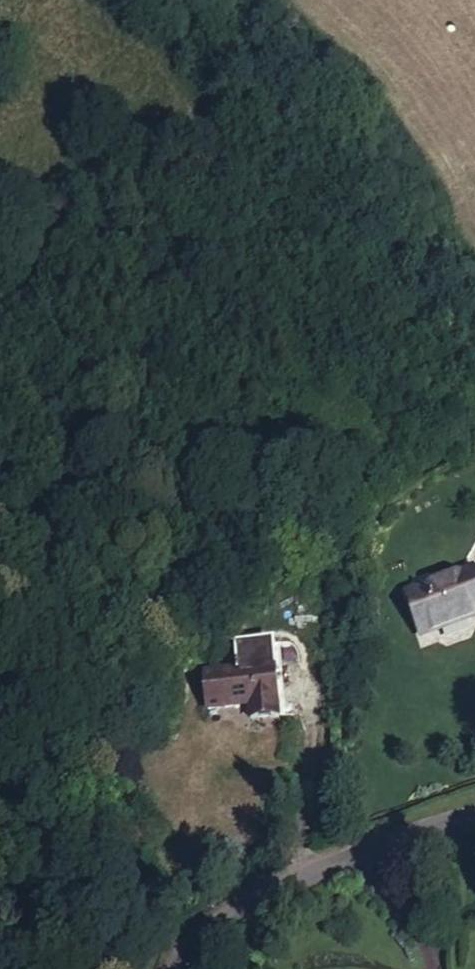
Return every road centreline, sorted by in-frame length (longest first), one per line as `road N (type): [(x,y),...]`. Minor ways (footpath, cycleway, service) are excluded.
road 1 (residential): [(169,968),(192,930),(250,896),(474,811)]

